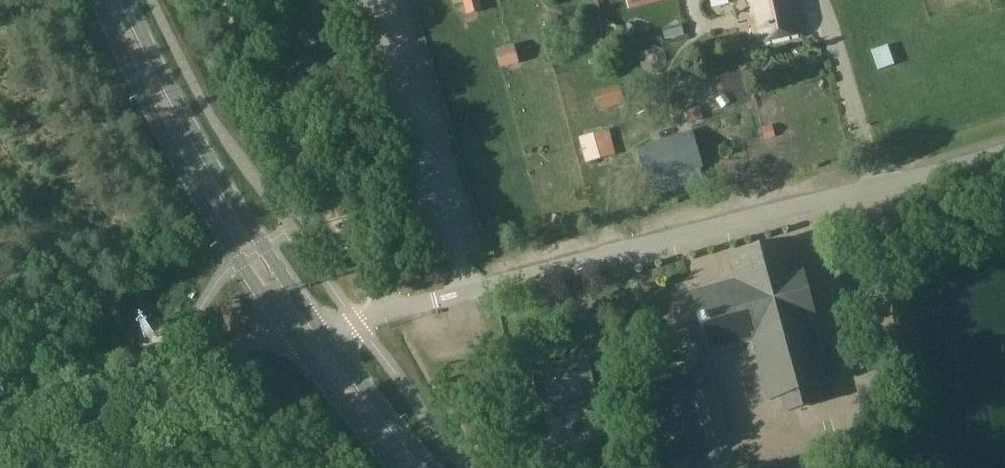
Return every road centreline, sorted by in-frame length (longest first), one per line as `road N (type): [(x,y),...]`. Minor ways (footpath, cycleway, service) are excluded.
road 1 (unclassified): [(322,328),(1004,151)]
road 2 (primary): [(99,0),(181,168),(291,336)]
road 3 (primary): [(322,328),(209,159),(126,0)]
road 4 (track): [(229,0),(397,309)]
road 5 (track): [(469,290),(379,0)]
road 6 (track): [(880,185),(815,0)]
road 7 (primary): [(433,467),(322,328)]
road 8 (primary): [(291,336),(395,467)]
road 9 (track): [(0,381),(163,368)]
road 10 (unclassified): [(163,368),(291,336)]

